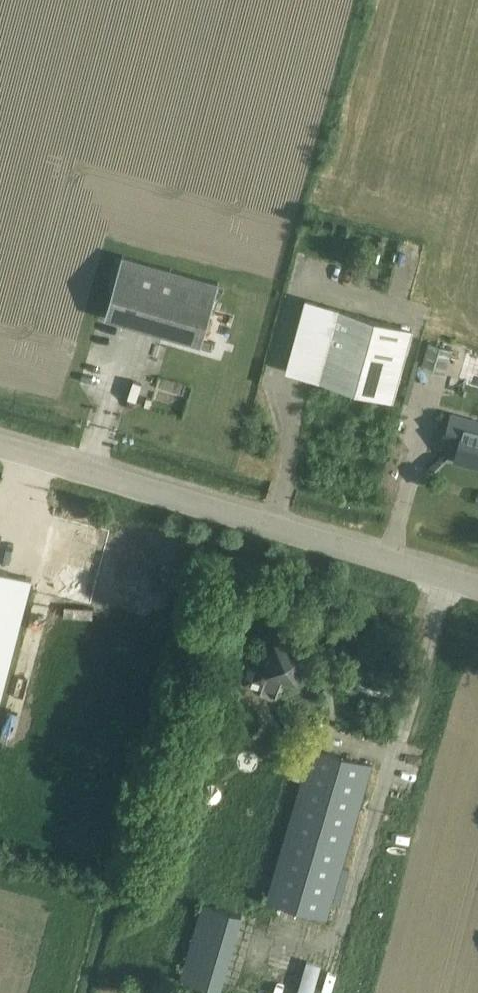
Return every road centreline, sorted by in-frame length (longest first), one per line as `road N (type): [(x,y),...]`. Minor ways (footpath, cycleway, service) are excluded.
road 1 (unclassified): [(477,588),(0,444)]

